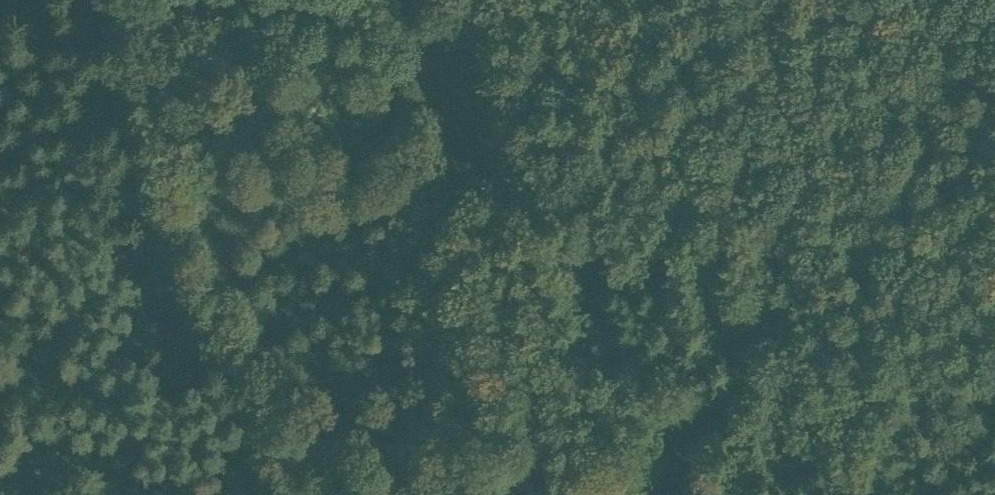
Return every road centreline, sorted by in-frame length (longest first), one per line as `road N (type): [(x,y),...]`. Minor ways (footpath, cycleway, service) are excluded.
road 1 (track): [(100,0),(130,34),(169,235),(258,414),(286,494)]
road 2 (track): [(994,364),(802,416),(740,460),(622,494)]

